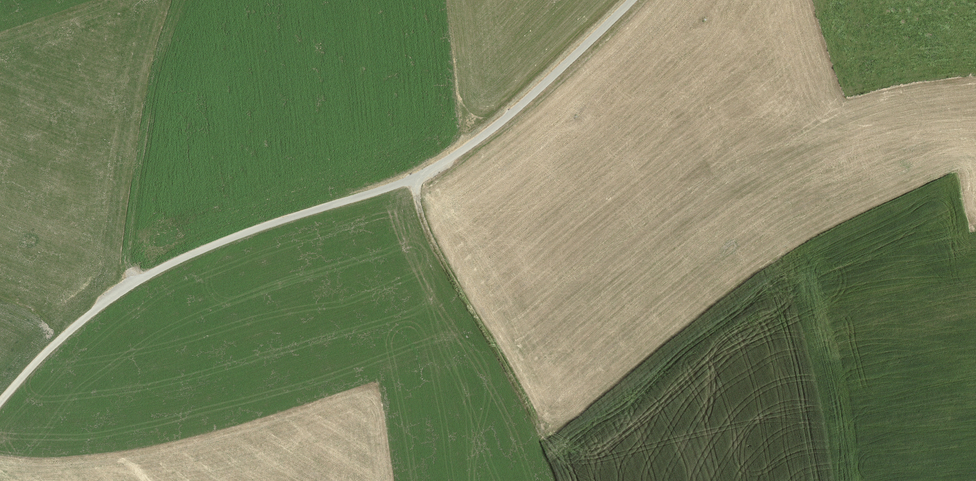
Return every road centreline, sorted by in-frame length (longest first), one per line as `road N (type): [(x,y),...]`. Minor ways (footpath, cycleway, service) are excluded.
road 1 (unclassified): [(0,403),(72,328),(151,274),(257,229),(414,178),(456,155),(633,0)]
road 2 (track): [(174,0),(143,116),(126,288)]
road 3 (track): [(414,178),(429,237),(540,436)]

